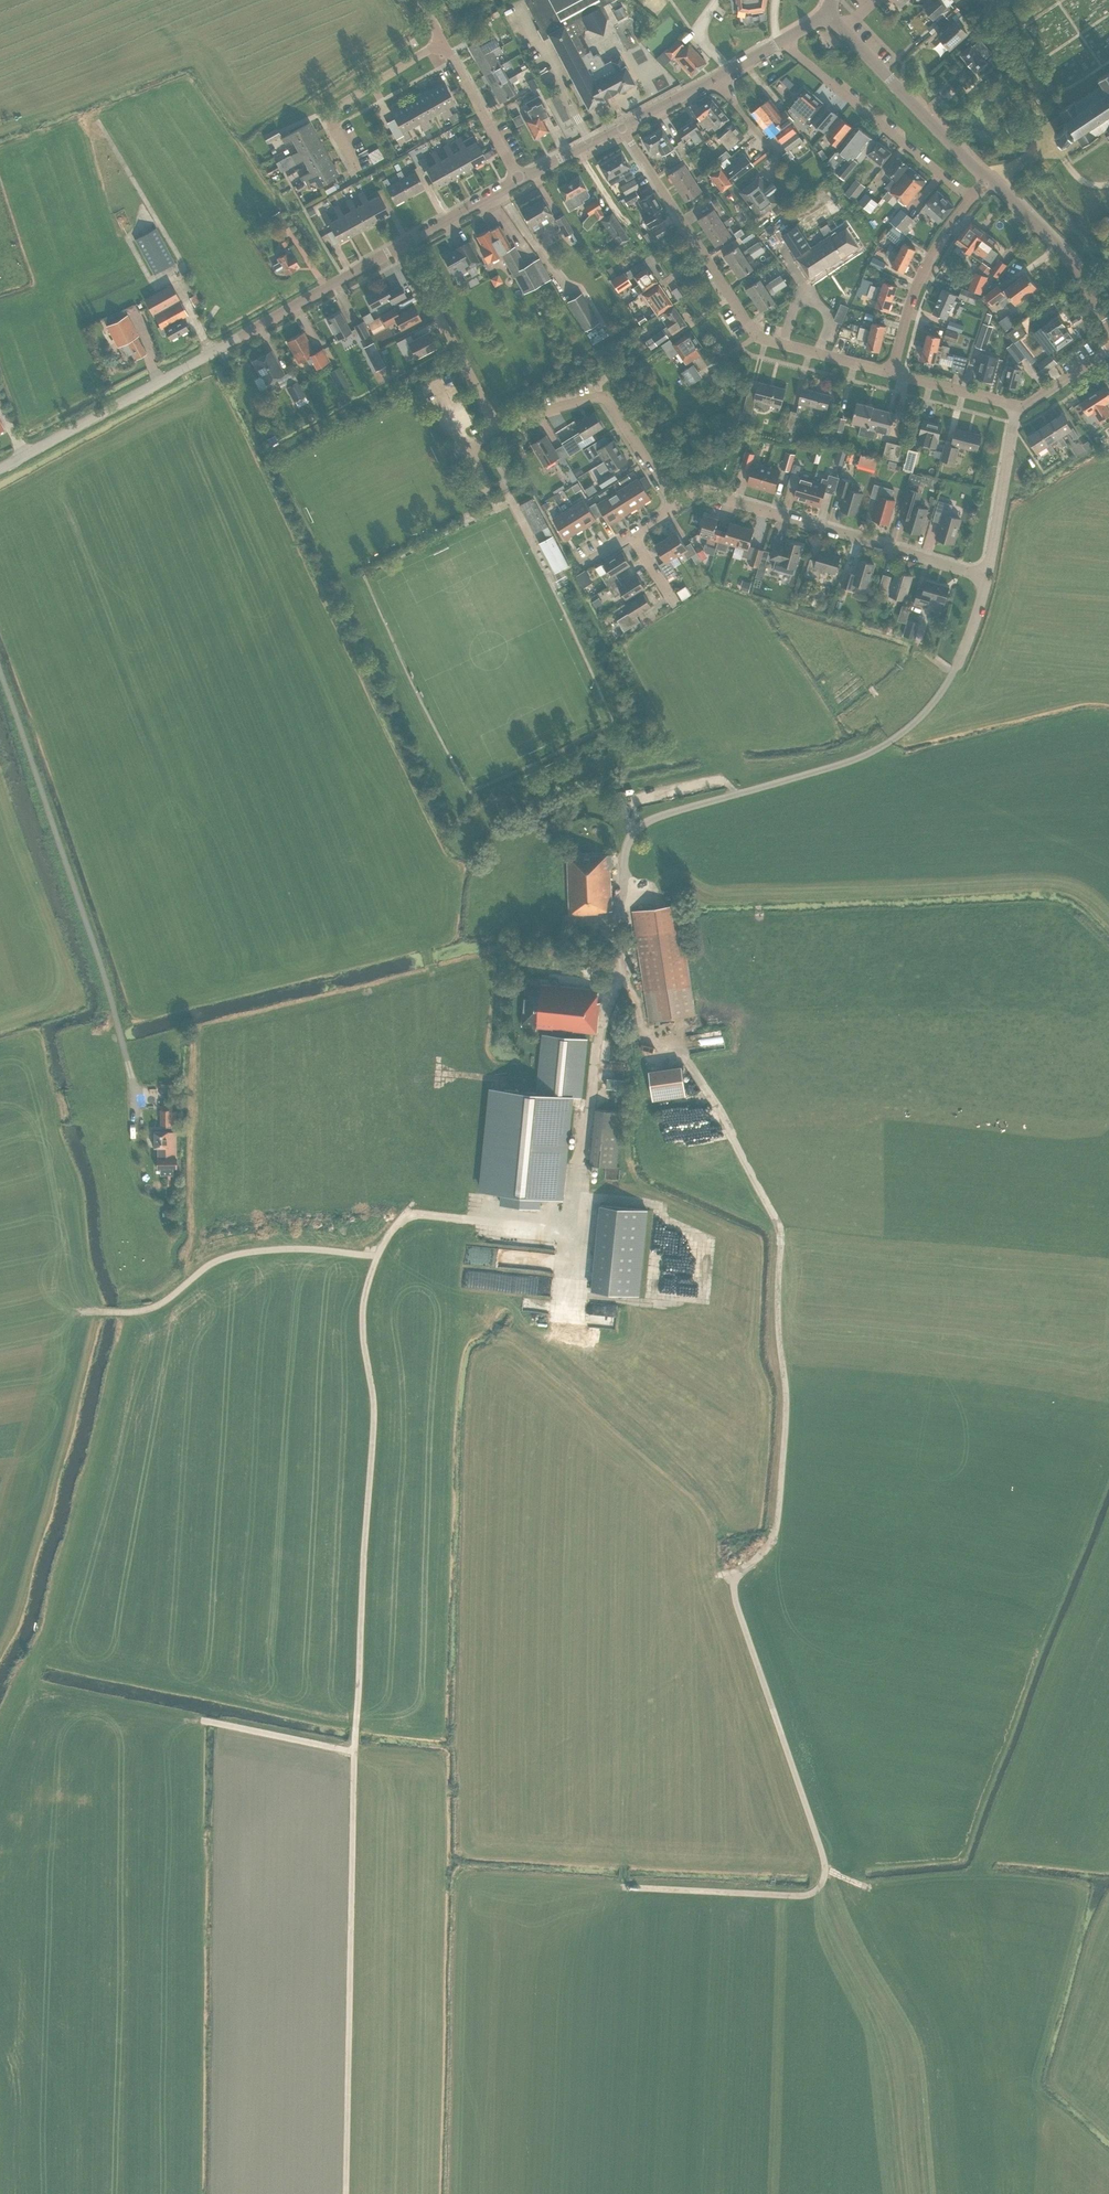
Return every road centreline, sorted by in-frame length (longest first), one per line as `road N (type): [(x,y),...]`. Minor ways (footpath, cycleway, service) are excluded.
road 1 (track): [(376,1254),(363,1321),(375,1403),(354,1750),(346,2193)]
road 2 (track): [(628,965),(596,1045),(576,1229),(412,1214),(376,1254),(243,1253),(212,1263),(140,1311),(93,1311)]
road 3 (track): [(735,1570),(735,1599),(825,1870),(818,1888),(802,1895),(627,1887)]
road 4 (residential): [(631,833),(649,818),(861,757),(900,735),(955,670),(986,578)]
road 5 (unclassified): [(0,469),(402,247)]
road 6 (track): [(0,677),(112,996),(138,1098)]
road 7 (residential): [(672,509),(605,401),(511,422),(490,414),(402,247)]
road 8 (residential): [(892,372),(754,334),(621,128)]
road 9 (track): [(779,1224),(786,1421),(777,1521),(751,1563),(714,1575)]
road 10 (residential): [(672,509),(698,493),(986,578)]
road 11 (track): [(214,353),(174,276),(182,269),(99,122)]
road 12 (residential): [(972,199),(783,42)]
road 13 (tertiary): [(991,180),(829,12)]
road 14 (residential): [(356,169),(327,114),(441,43)]
road 15 (residential): [(892,372),(918,285),(972,199)]
road 16 (tertiary): [(1108,323),(1058,246),(991,180)]
road 17 (unclassified): [(621,128),(783,42)]
road 18 (residential): [(986,578),(1020,408)]
road 19 (residential): [(441,43),(520,180)]
road 20 (track): [(354,1750),(202,1720)]
road 21 (unclassified): [(402,247),(520,180)]
road 22 (residential): [(1020,408),(892,372)]

